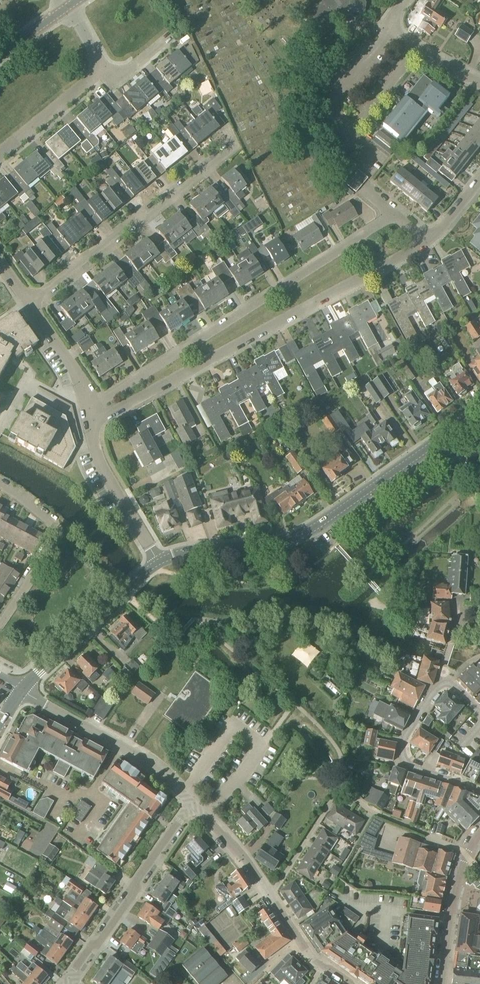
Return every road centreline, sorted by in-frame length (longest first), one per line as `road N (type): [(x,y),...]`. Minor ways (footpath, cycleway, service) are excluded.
road 1 (residential): [(89,427),(429,241)]
road 2 (secondary): [(158,565),(300,535),(479,411)]
road 3 (residential): [(88,410),(393,215)]
road 4 (residential): [(29,304),(233,151)]
road 5 (residential): [(70,978),(194,802)]
road 6 (residential): [(194,802),(154,763),(19,691)]
road 7 (secondary): [(19,691),(158,565)]
road 8 (residential): [(0,626),(59,528),(0,487)]
road 9 (residential): [(446,681),(412,727),(405,759),(479,790)]
road 10 (residential): [(158,565),(89,427)]
road 11 (residential): [(479,85),(389,36),(407,0)]
road 12 (residential): [(0,155),(105,70)]
road 13 (residential): [(351,983),(314,960),(271,895)]
road 14 (residential): [(88,410),(29,304)]
road 15 (residential): [(271,895),(194,802)]

